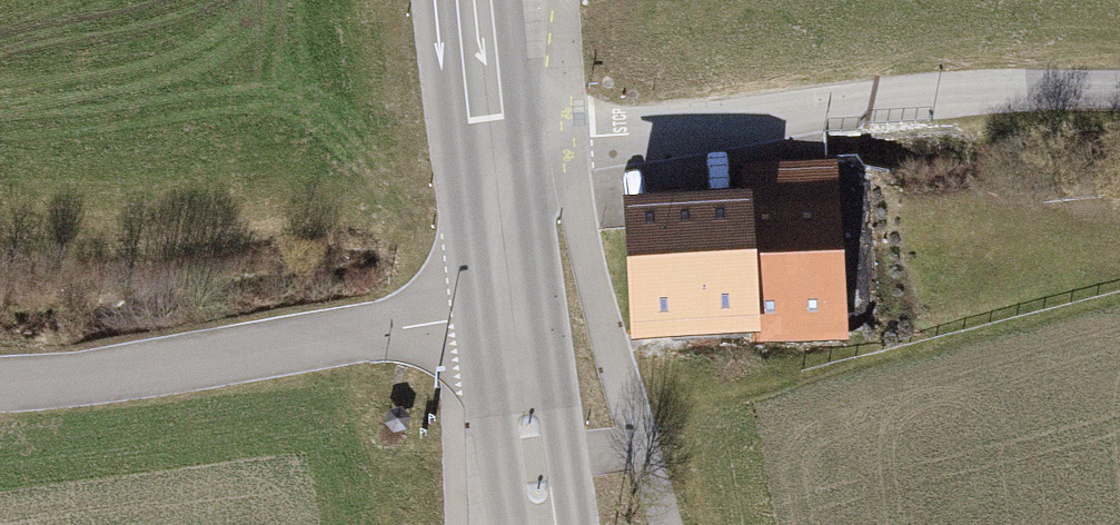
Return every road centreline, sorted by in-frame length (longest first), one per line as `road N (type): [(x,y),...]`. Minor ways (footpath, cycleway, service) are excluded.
road 1 (residential): [(509,310),(0,384)]
road 2 (residential): [(489,148),(833,106)]
road 3 (residential): [(1119,86),(833,106)]
road 4 (secondary): [(509,310),(545,524)]
road 5 (secondary): [(489,148),(509,310)]
road 6 (secondary): [(476,0),(489,148)]

